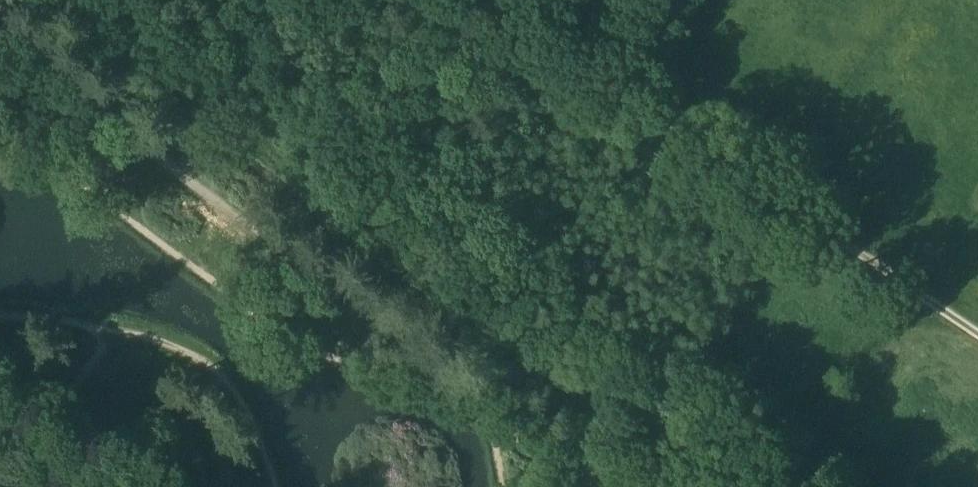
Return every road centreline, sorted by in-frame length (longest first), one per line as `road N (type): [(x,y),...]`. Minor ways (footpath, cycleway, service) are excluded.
road 1 (track): [(474,0),(977,334)]
road 2 (track): [(0,473),(107,321)]

